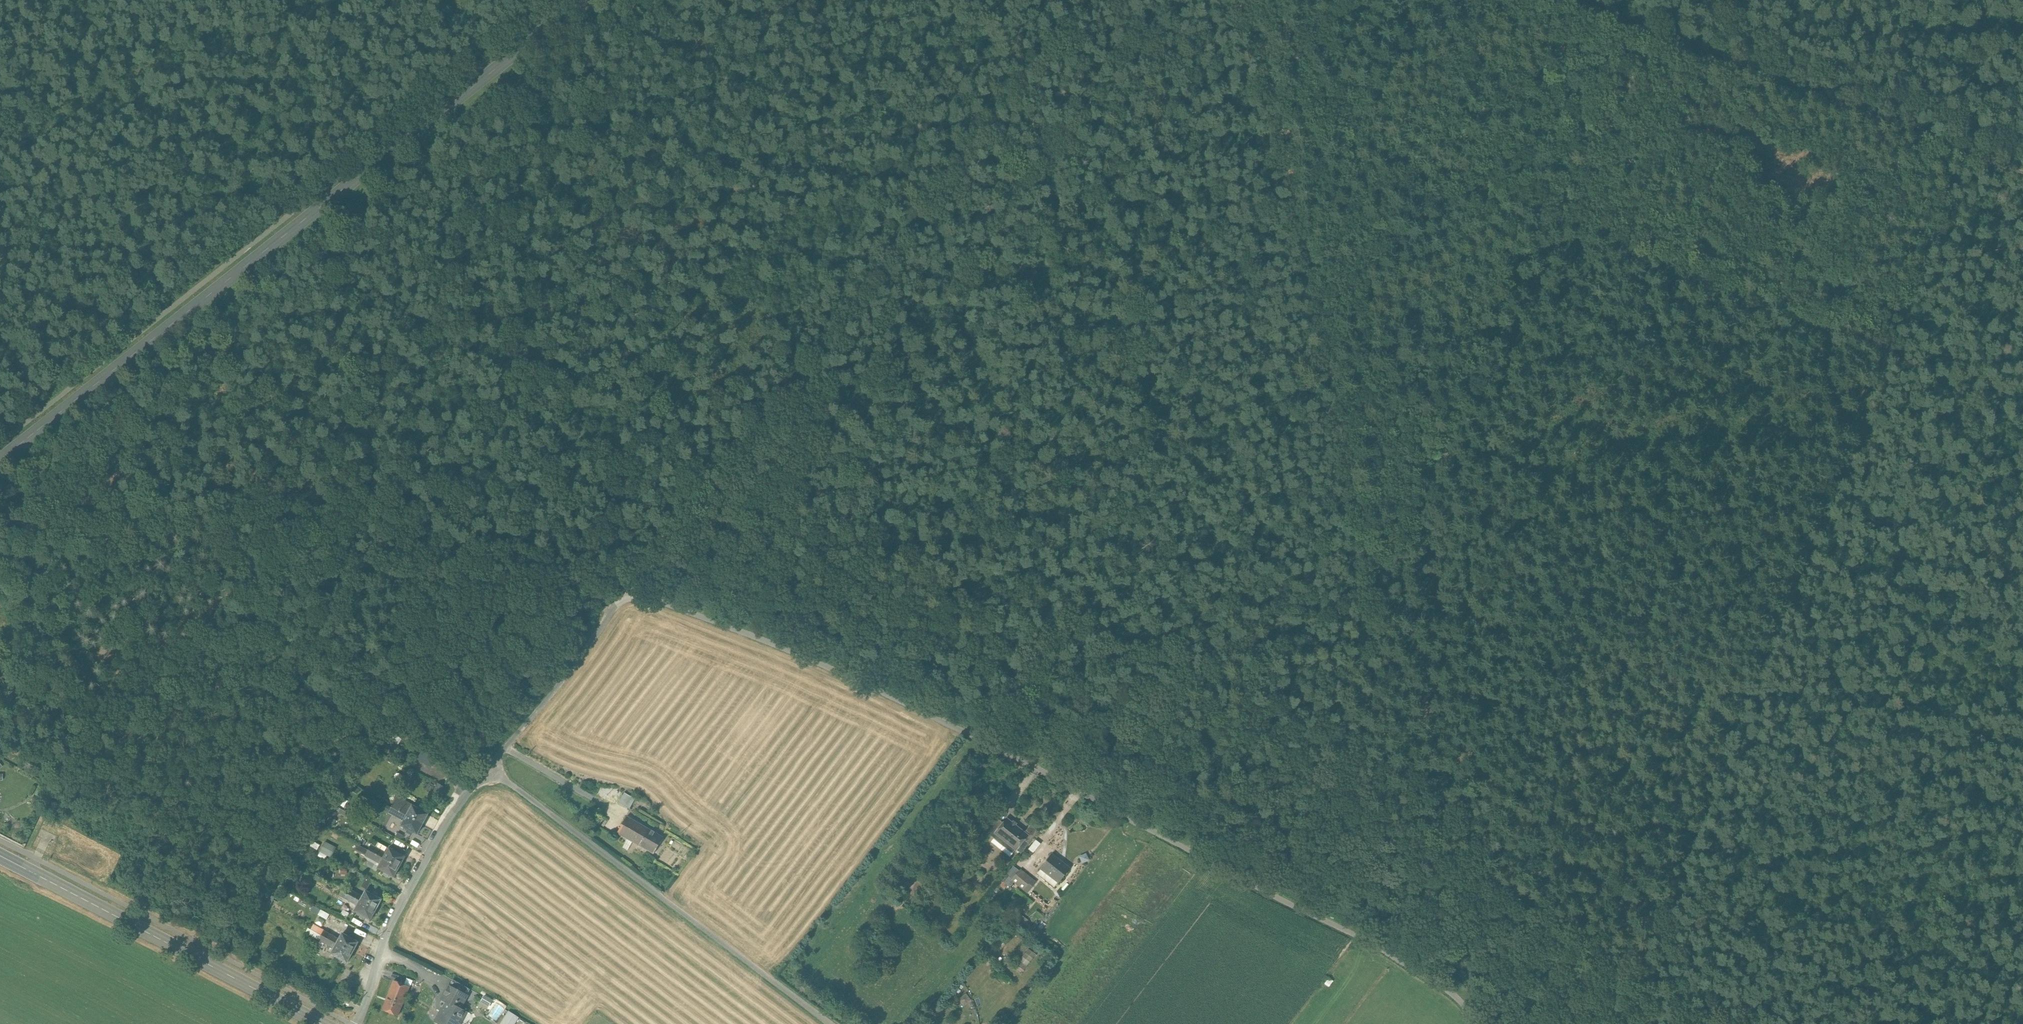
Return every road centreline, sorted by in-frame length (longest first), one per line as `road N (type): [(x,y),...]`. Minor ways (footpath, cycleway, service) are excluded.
road 1 (track): [(634,582),(975,736),(1447,983)]
road 2 (secondary): [(0,462),(586,0)]
road 3 (track): [(1304,771),(1001,577),(727,460)]
road 4 (track): [(1612,14),(1388,577)]
road 5 (track): [(1388,577),(1270,0)]
road 6 (track): [(1751,1023),(1459,871),(1304,771)]
road 7 (track): [(356,1023),(427,853),(617,600)]
road 8 (track): [(2022,165),(1612,14)]
road 9 (track): [(835,1023),(489,765)]
road 10 (track): [(1447,983),(1459,871),(1388,577)]
road 11 (primary): [(324,1023),(0,855)]
road 12 (track): [(2022,36),(1923,285)]
road 13 (track): [(507,743),(618,810)]

